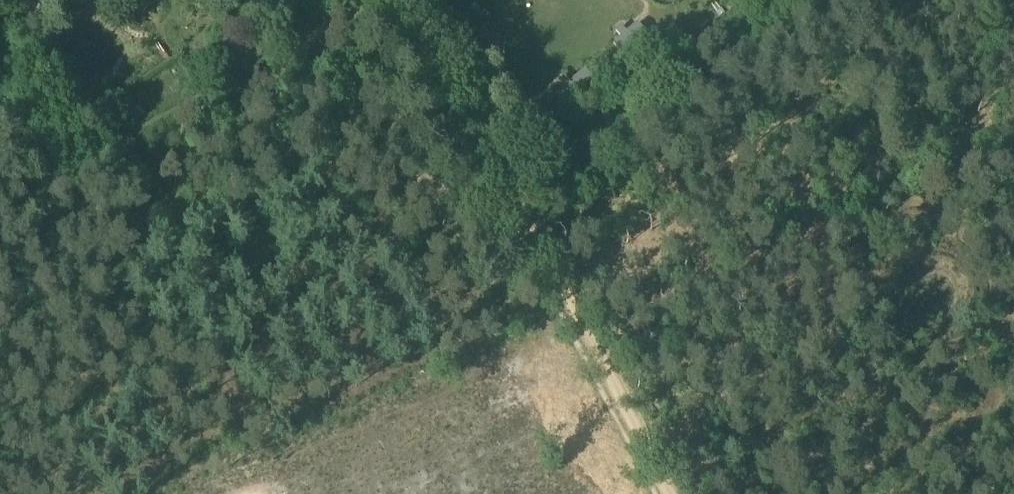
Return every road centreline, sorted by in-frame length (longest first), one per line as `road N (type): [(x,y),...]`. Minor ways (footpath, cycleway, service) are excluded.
road 1 (track): [(664,493),(430,16)]

